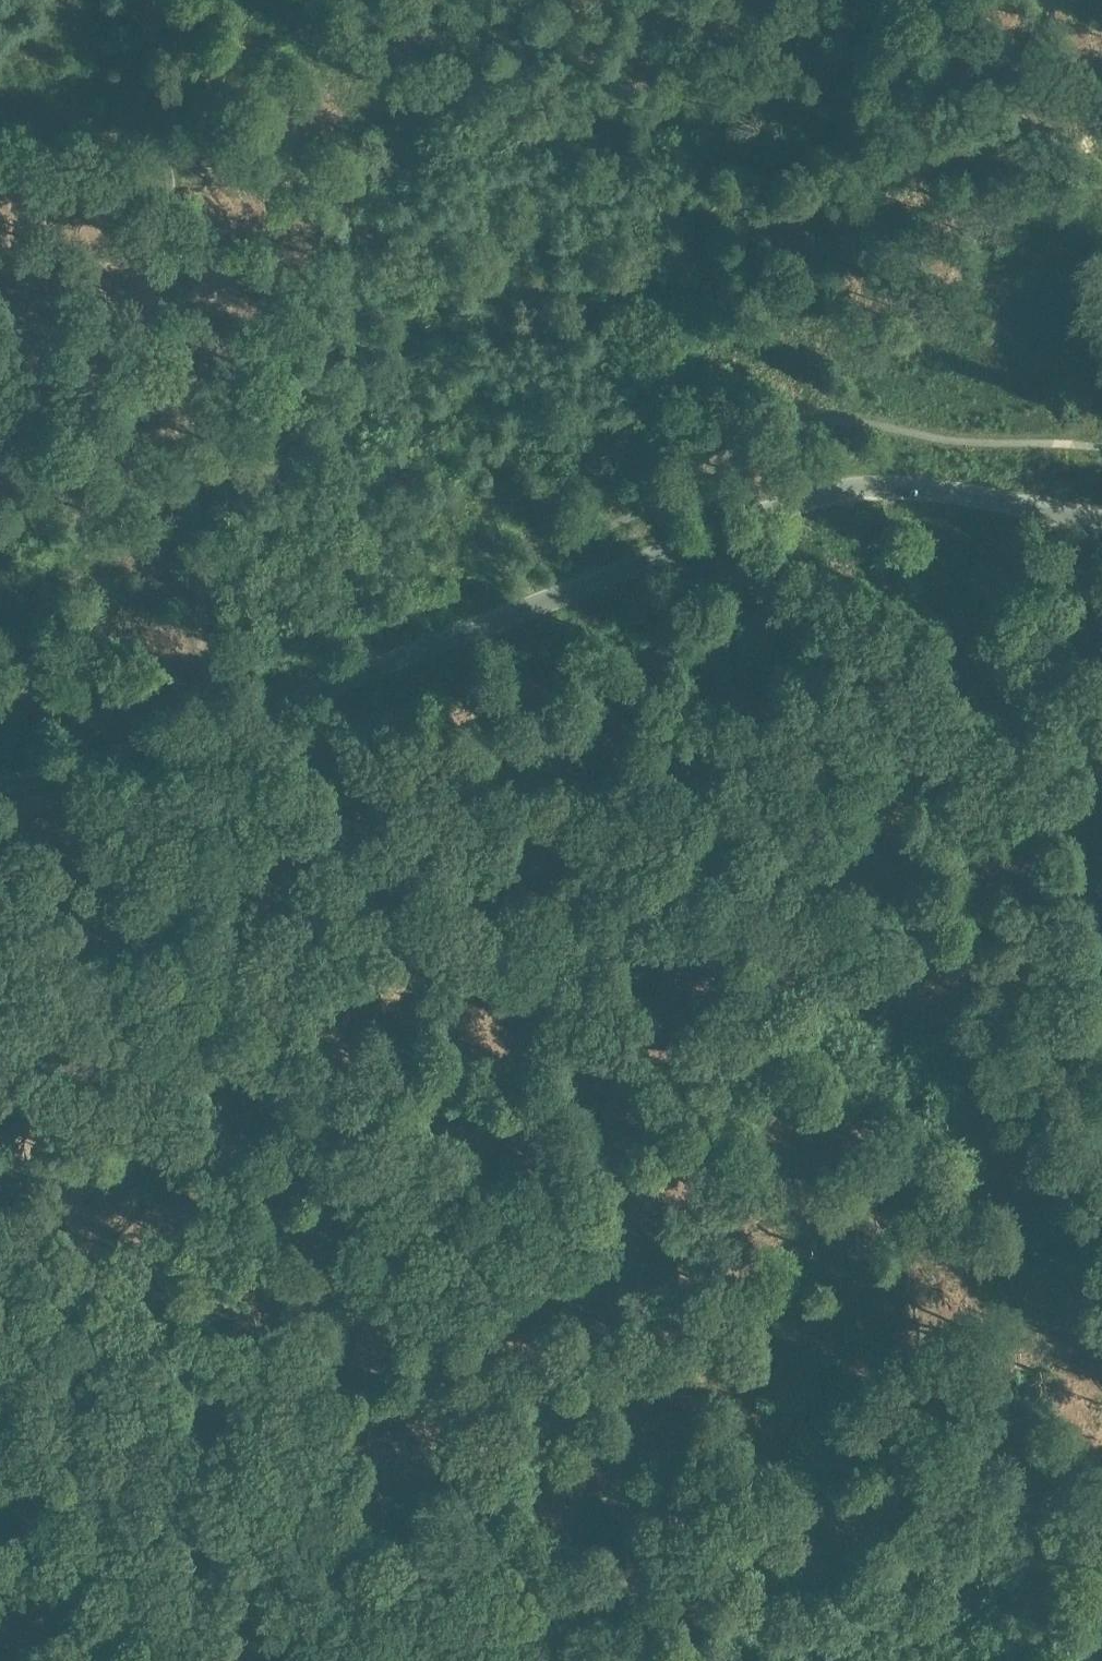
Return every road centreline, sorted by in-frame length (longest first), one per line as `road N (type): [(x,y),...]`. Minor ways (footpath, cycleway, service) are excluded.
road 1 (tertiary): [(1101,524),(957,493),(840,492),(789,505),(212,728),(0,786)]
road 2 (track): [(170,0),(170,242),(187,536),(212,728)]

